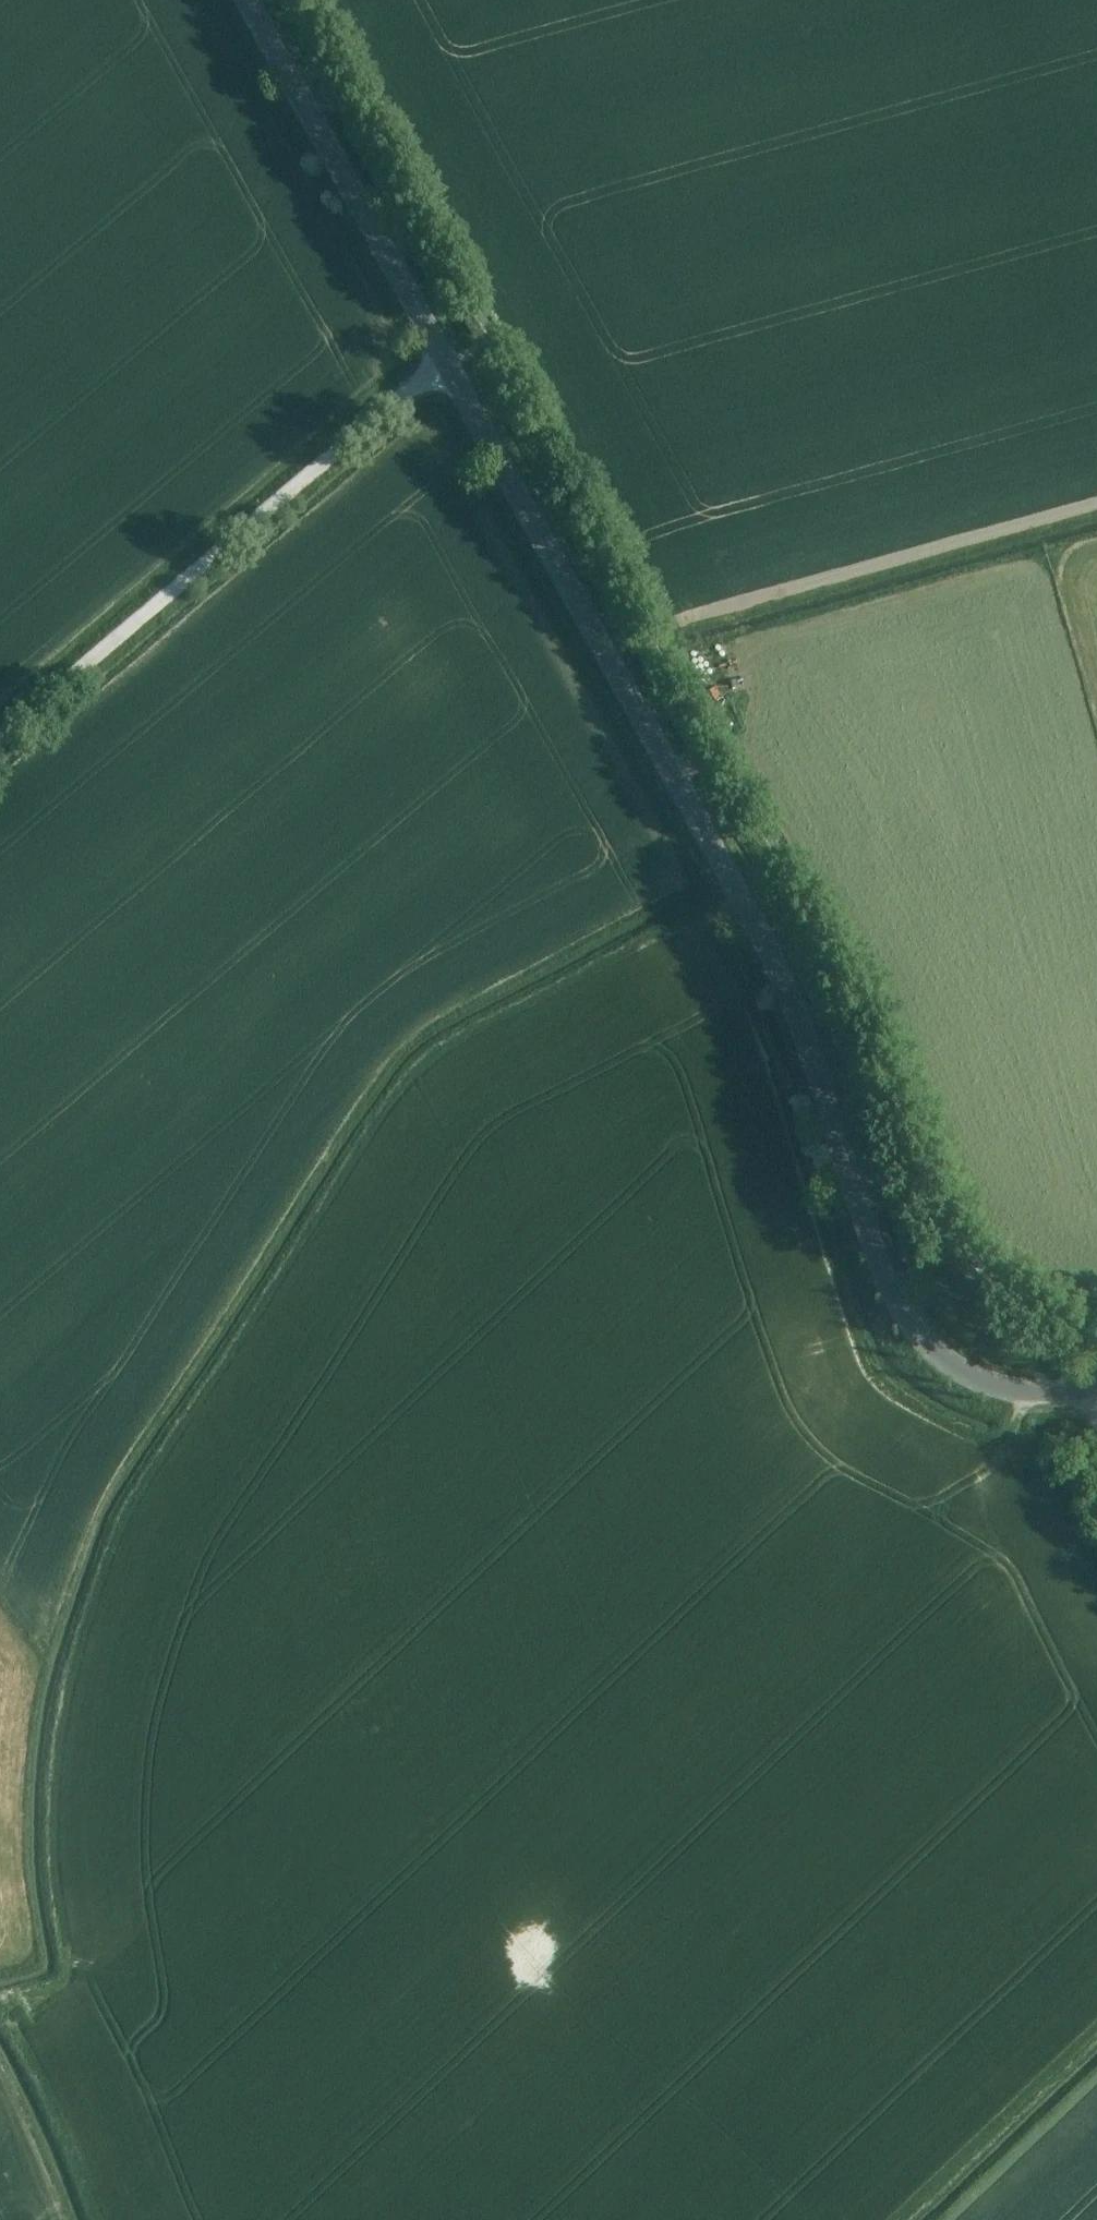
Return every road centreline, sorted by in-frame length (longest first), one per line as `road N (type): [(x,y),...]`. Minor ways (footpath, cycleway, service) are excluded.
road 1 (tertiary): [(1096,1386),(1035,1396),(966,1375),(920,1341),(885,1281),(776,964),(243,0)]

